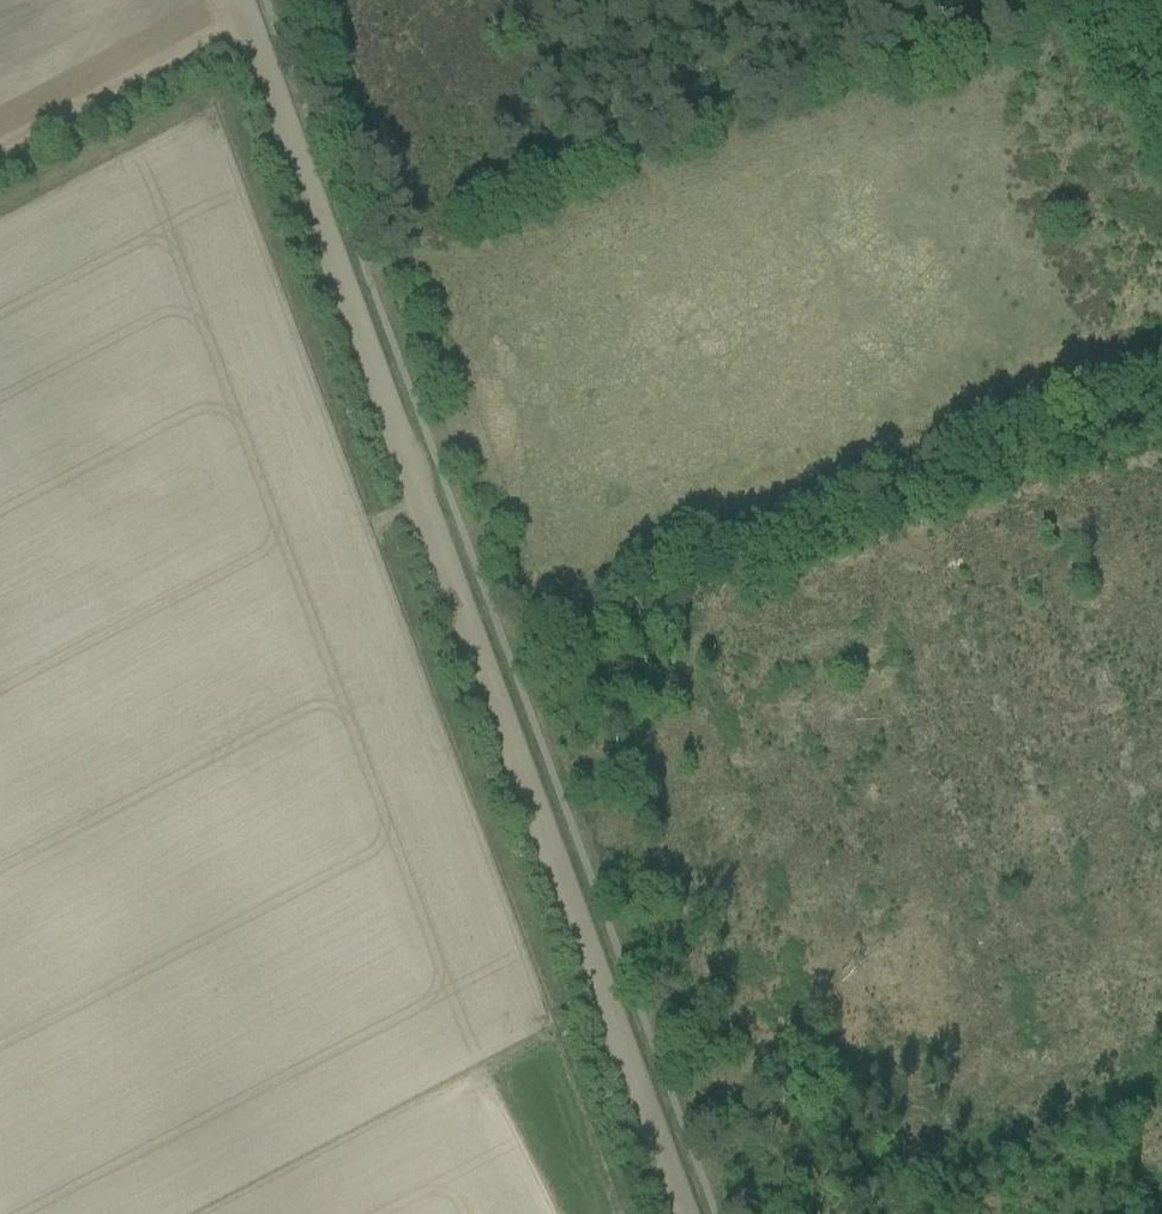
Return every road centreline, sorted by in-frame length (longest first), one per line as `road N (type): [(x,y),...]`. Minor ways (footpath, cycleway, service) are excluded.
road 1 (track): [(683,1213),(240,0)]

